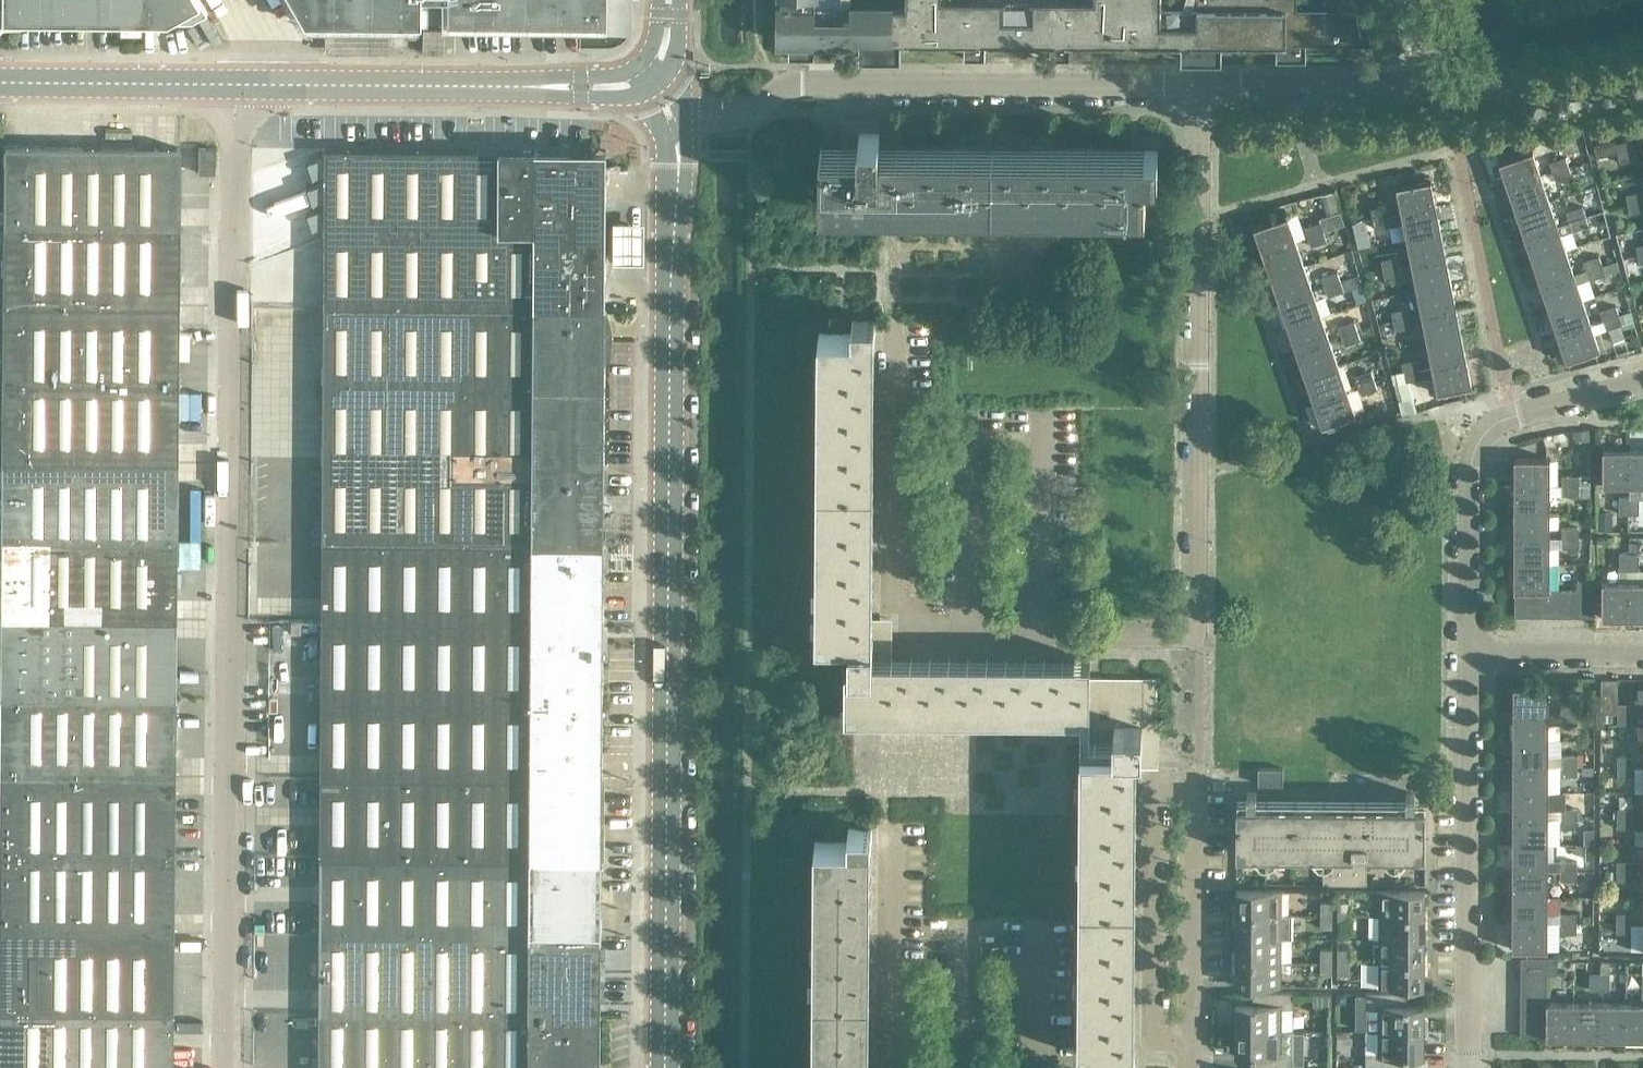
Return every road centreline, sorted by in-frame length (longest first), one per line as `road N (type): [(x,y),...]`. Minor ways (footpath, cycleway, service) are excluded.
road 1 (unclassified): [(225,1067),(236,83)]
road 2 (secondary): [(665,1067),(676,130)]
road 3 (residential): [(1204,637),(1202,84)]
road 4 (residential): [(676,130),(750,114),(803,83),(1202,84)]
road 5 (residential): [(1467,1067),(1465,654)]
road 6 (residential): [(1465,654),(1469,457),(1507,415),(1642,378)]
road 7 (residential): [(1191,1067),(1198,782)]
road 8 (tertiary): [(517,87),(236,83)]
road 9 (tertiary): [(236,83),(0,81)]
road 10 (residential): [(1202,84),(1434,87)]
road 11 (residential): [(1434,87),(1562,88),(1642,71)]
road 12 (residential): [(1642,652),(1465,654)]
road 13 (tertiary): [(517,87),(598,96),(659,85)]
road 14 (tertiary): [(639,65),(623,73),(535,77),(517,87)]

